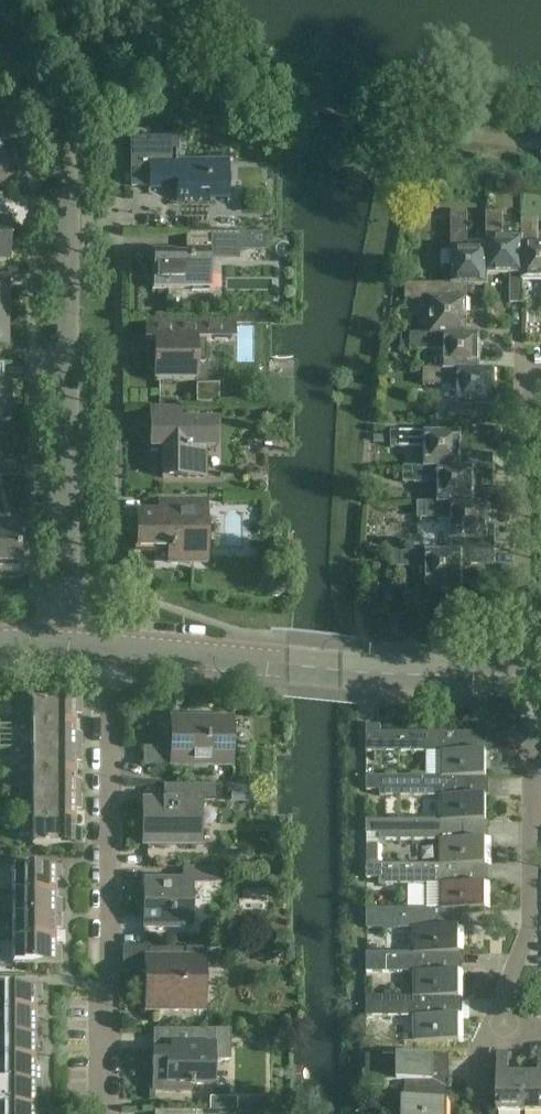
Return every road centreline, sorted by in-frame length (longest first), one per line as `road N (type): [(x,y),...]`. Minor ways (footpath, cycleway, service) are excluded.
road 1 (residential): [(61,650),(63,171),(41,114),(0,69)]
road 2 (residential): [(100,1113),(110,655)]
road 3 (residential): [(482,1035),(532,921),(526,675)]
road 4 (residential): [(526,675),(524,409),(540,385)]
road 5 (tertiary): [(526,675),(341,671)]
road 6 (tertiary): [(286,666),(110,655)]

